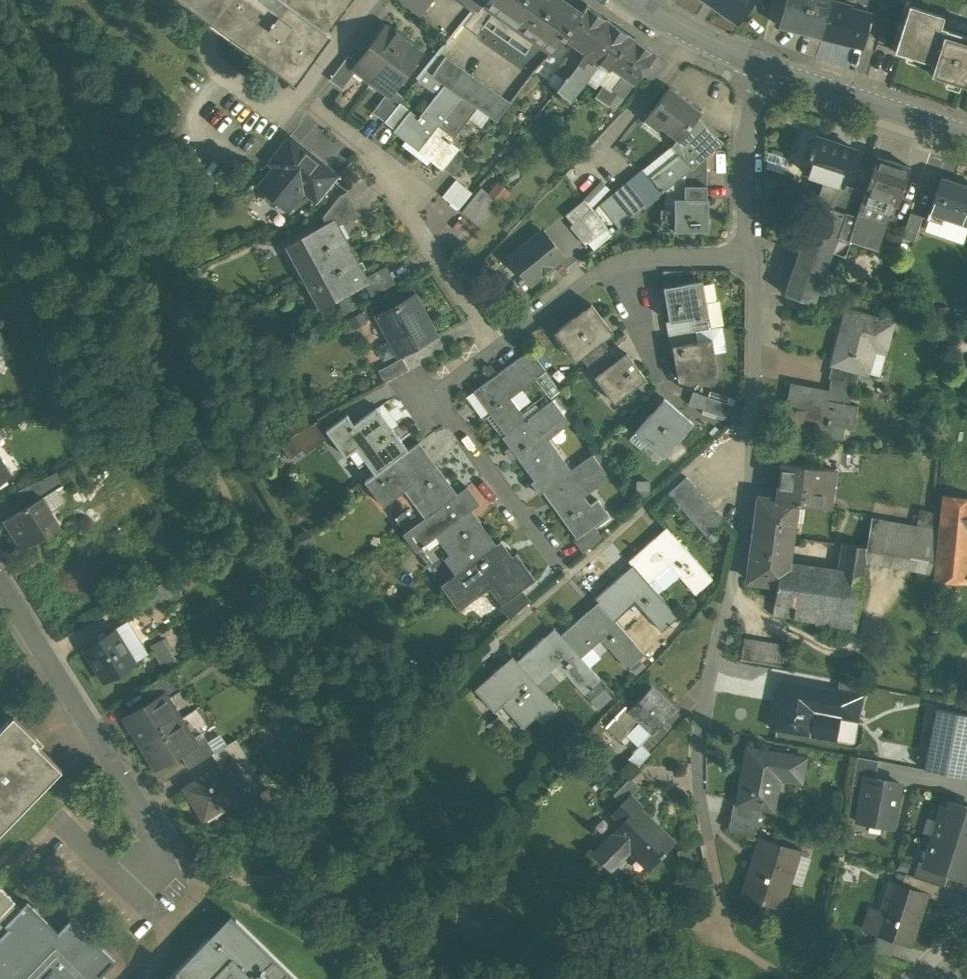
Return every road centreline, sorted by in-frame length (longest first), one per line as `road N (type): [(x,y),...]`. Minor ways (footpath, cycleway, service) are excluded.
road 1 (residential): [(0,600),(124,797),(158,867),(126,899)]
road 2 (tertiary): [(646,10),(763,67),(966,136)]
road 3 (residential): [(494,345),(430,390),(562,561)]
road 4 (residential): [(494,345),(371,153),(326,117)]
road 5 (residential): [(625,266),(584,278),(494,345)]
road 6 (residential): [(751,256),(625,266)]

